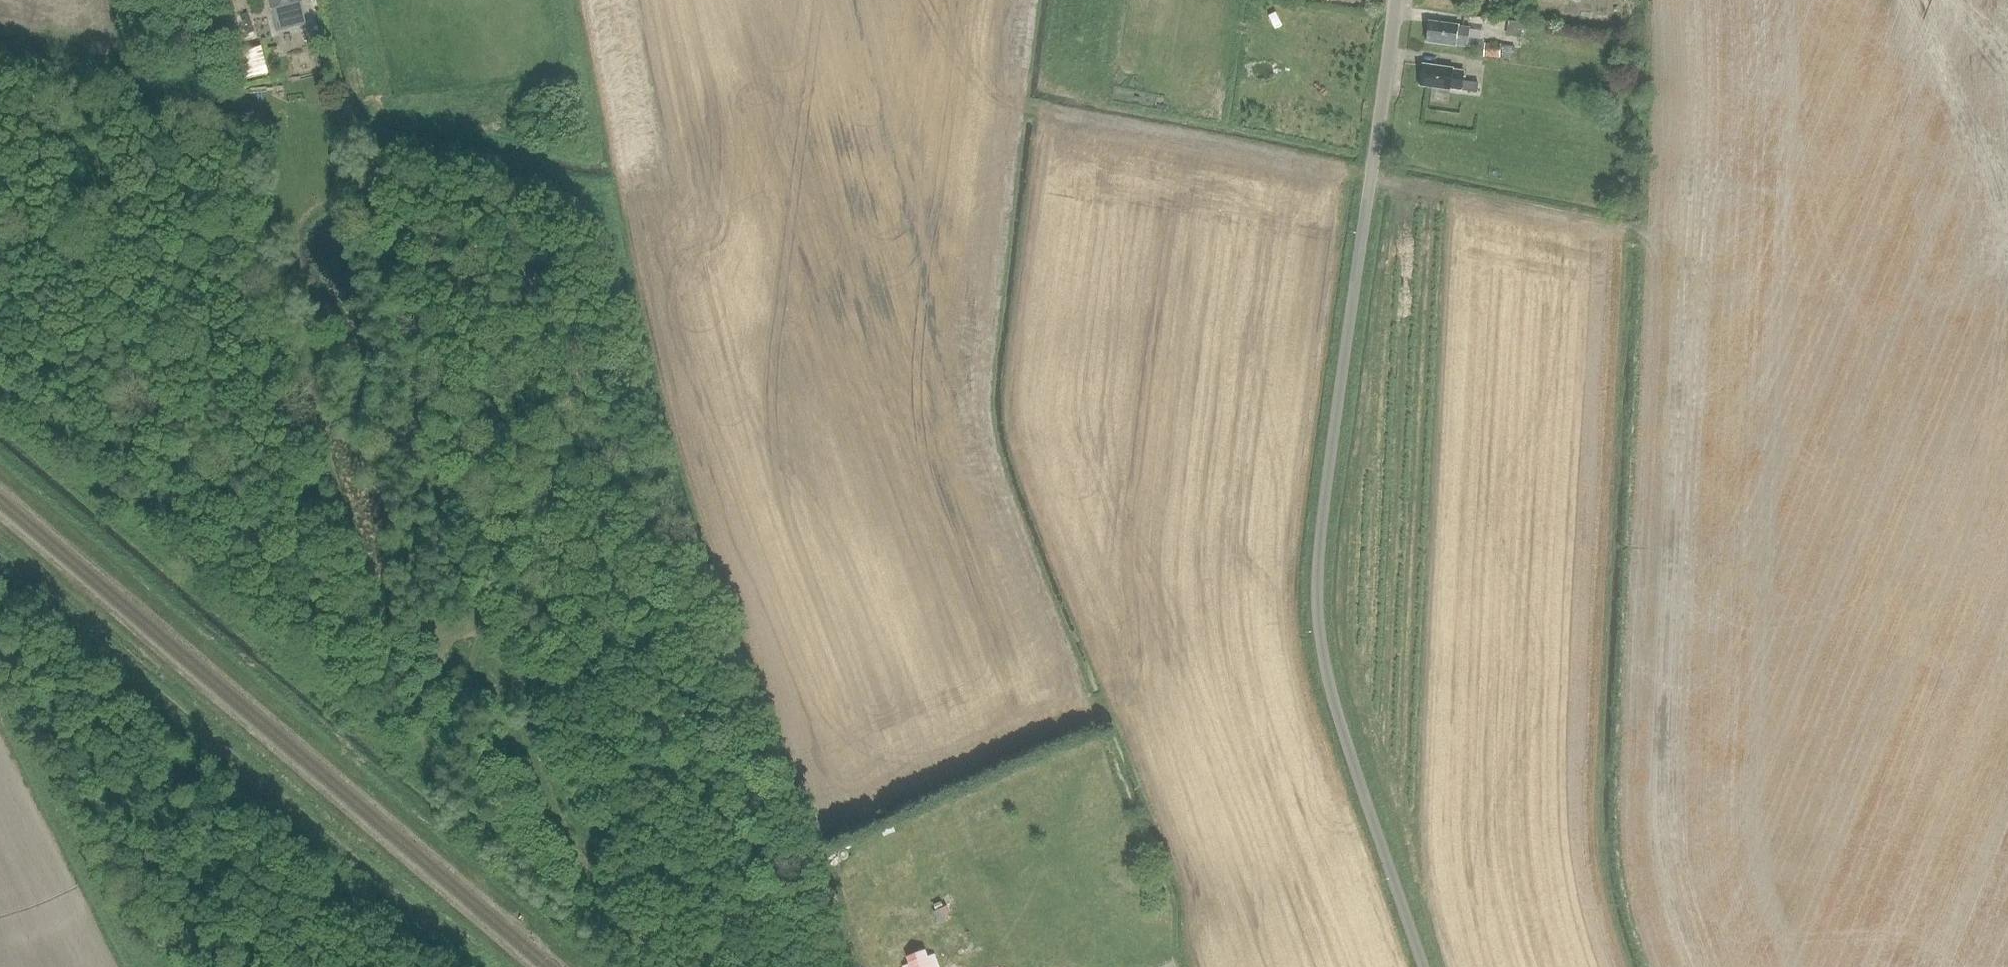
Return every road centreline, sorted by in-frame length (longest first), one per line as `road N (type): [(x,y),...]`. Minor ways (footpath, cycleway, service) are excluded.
road 1 (residential): [(1422,966),(1332,701),(1317,628),(1322,510),(1394,0)]

